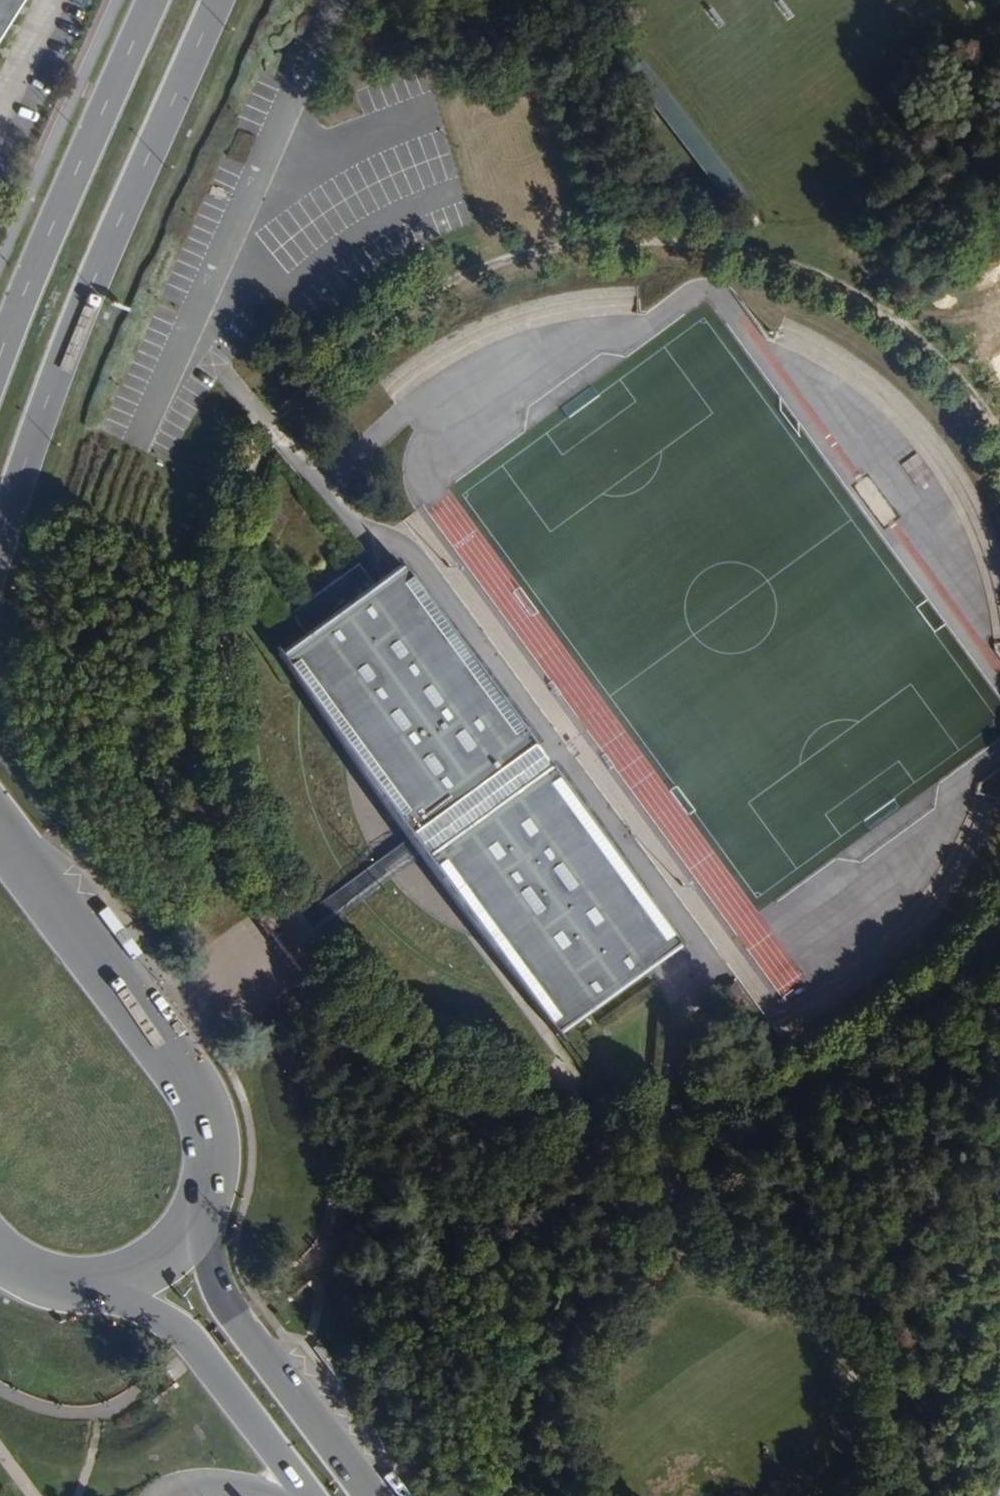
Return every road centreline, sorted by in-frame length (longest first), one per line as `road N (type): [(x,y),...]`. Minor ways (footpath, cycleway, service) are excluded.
road 1 (primary): [(0,552),(77,312),(212,0)]
road 2 (primary): [(197,1201),(206,1173),(196,1102),(0,843)]
road 3 (primary): [(151,0),(73,168),(0,381)]
road 4 (primary): [(362,1495),(220,1310),(204,1266),(197,1201)]
road 5 (primary): [(89,1288),(145,1312),(196,1353),(304,1495)]
road 6 (primary): [(89,1288),(132,1277),(173,1247),(197,1201)]

